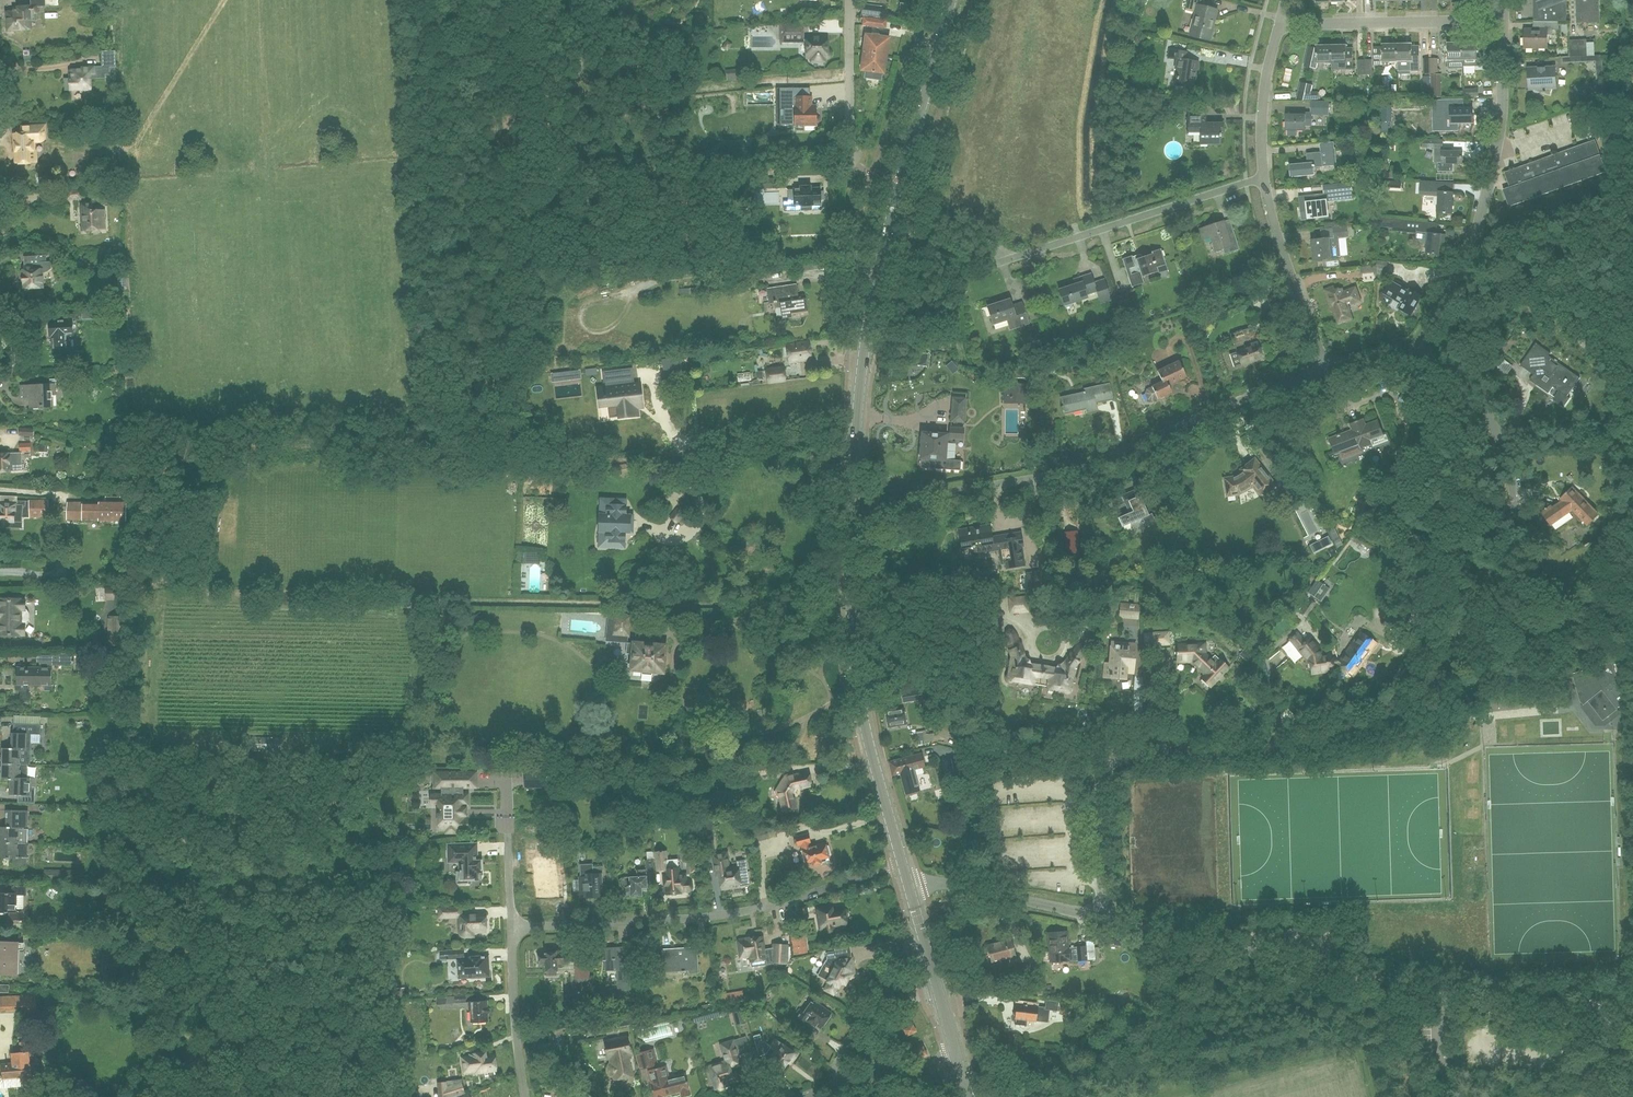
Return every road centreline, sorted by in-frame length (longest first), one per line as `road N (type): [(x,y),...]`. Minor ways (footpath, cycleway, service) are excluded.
road 1 (secondary): [(909,889),(858,683),(854,478),(879,269),(951,0)]
road 2 (residential): [(1099,917),(1096,797),(1118,762),(1300,747),(1405,716)]
road 3 (residential): [(1419,352),(1457,375),(1486,409),(1509,474),(1515,521),(1499,566),(1405,716)]
road 4 (residential): [(925,496),(1093,464),(1325,369)]
road 5 (residential): [(512,928),(709,916),(870,875)]
road 6 (residential): [(1447,996),(1099,917)]
road 7 (residential): [(1419,352),(1478,233),(1502,115),(1504,19)]
road 8 (residential): [(996,265),(1265,179)]
road 9 (residential): [(1279,27),(1504,19)]
road 10 (residential): [(1325,369),(1265,179)]
road 11 (residential): [(1099,917),(951,884),(909,889)]
road 12 (residential): [(1632,1038),(1447,996)]
road 13 (secondary): [(959,1066),(909,889)]
road 14 (residential): [(525,1096),(512,928)]
road 15 (residential): [(856,162),(849,0)]
road 16 (residential): [(1265,179),(1264,86),(1279,27)]
road 17 (residential): [(835,1087),(835,1065),(897,961)]
road 18 (tertiary): [(835,1087),(959,1066)]

